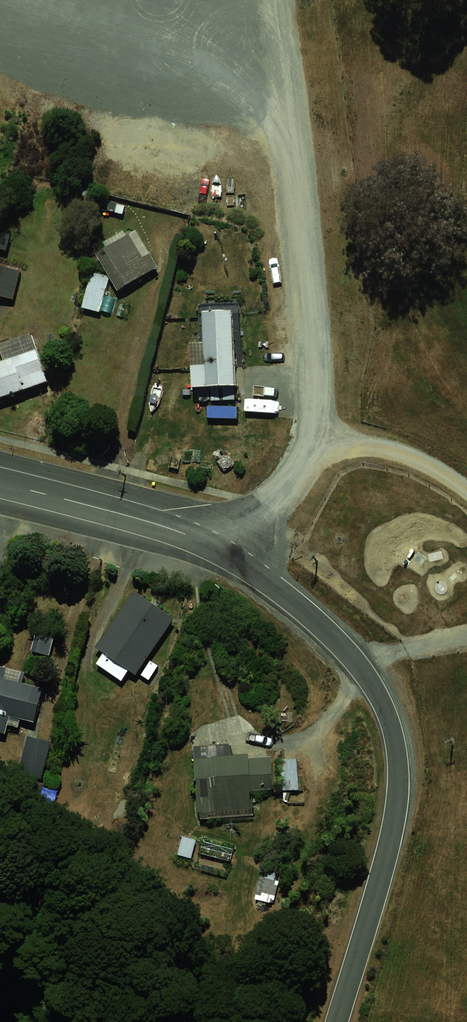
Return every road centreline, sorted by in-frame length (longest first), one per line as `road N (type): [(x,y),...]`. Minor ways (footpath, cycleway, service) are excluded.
road 1 (residential): [(283,0),(317,381),(314,432),(302,469),(231,554)]
road 2 (unclassified): [(231,554),(326,629),(357,663),(390,724),(398,804),(392,839),(336,1021)]
road 3 (residential): [(0,483),(150,522),(231,554)]
road 4 (track): [(314,432),(411,451),(466,483)]

